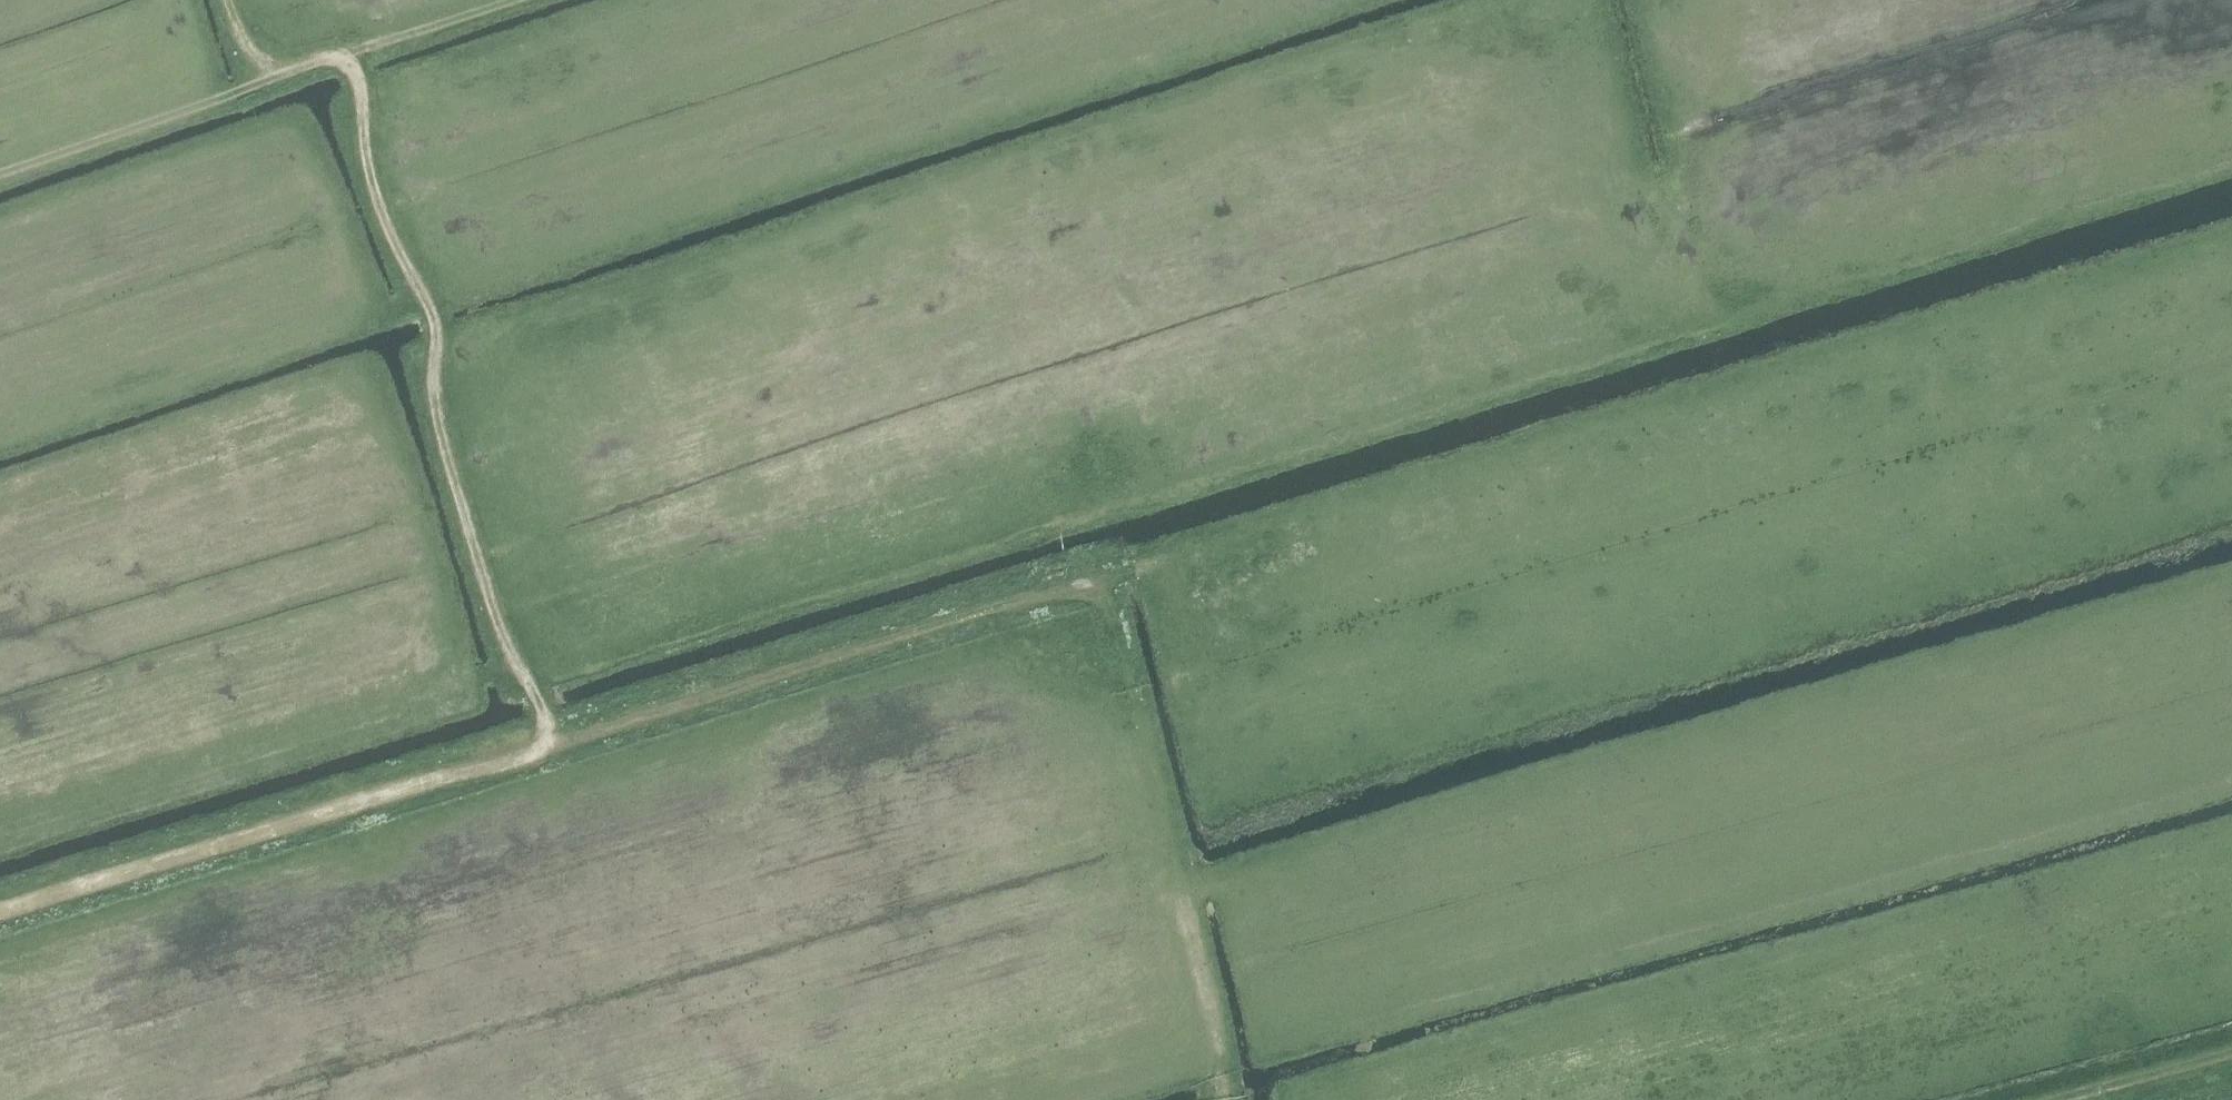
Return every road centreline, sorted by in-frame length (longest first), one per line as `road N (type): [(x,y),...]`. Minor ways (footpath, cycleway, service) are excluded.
road 1 (track): [(0,912),(540,749),(544,714),(498,622),(443,443),(435,406),(436,330),(376,195),(363,95),(340,55)]
road 2 (track): [(227,0),(272,76),(0,174)]
road 3 (track): [(511,0),(272,76)]
road 4 (track): [(2062,1099),(2231,1055)]

